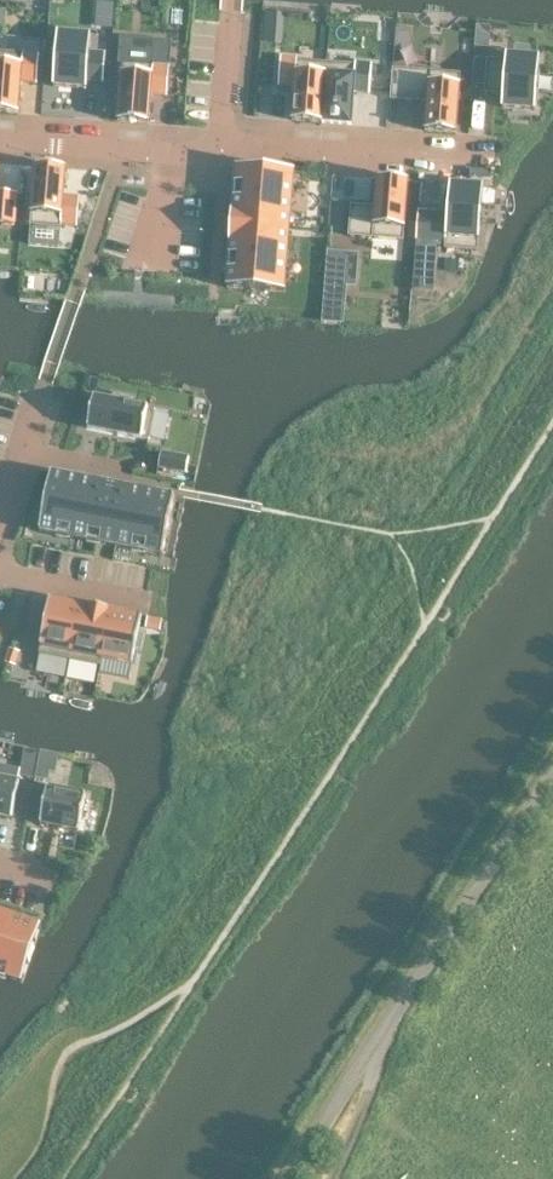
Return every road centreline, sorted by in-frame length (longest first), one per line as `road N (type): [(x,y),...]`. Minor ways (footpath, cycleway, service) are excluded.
road 1 (unclassified): [(286,1178),(552,763)]
road 2 (residential): [(222,143),(481,160)]
road 3 (residential): [(0,128),(222,143)]
road 4 (residential): [(233,0),(222,143)]
road 5 (residential): [(21,449),(150,474)]

